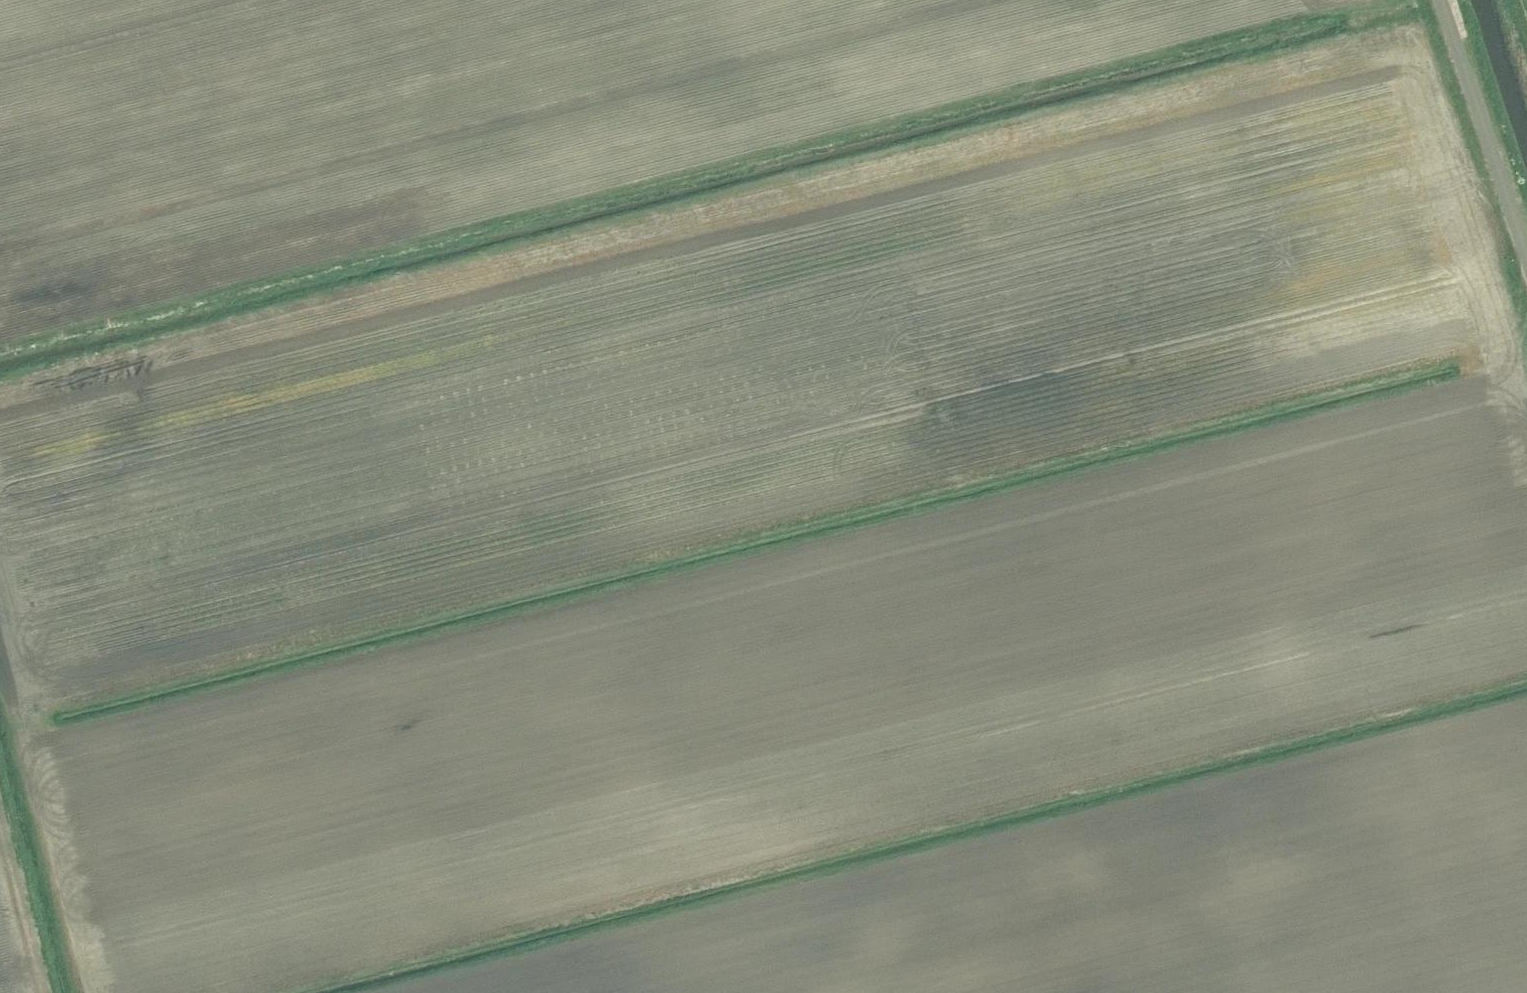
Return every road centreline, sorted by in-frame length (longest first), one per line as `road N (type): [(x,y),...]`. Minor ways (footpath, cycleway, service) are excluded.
road 1 (unclassified): [(1526,263),(1439,0)]

